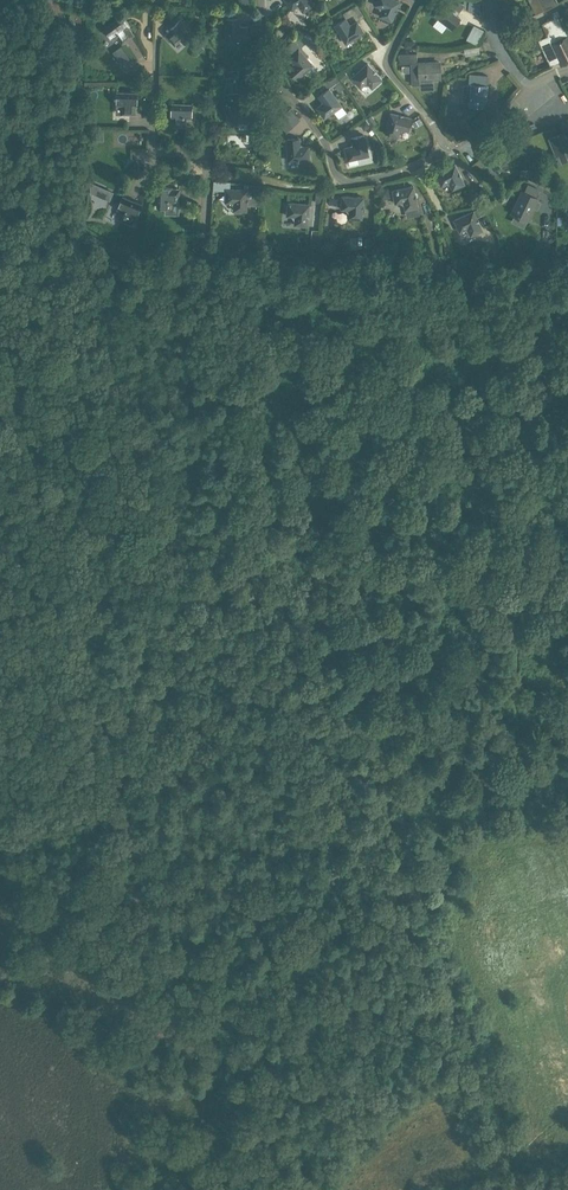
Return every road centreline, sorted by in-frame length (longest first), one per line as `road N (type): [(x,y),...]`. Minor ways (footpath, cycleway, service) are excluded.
road 1 (track): [(483,1181),(479,1154),(456,1122),(444,1008),(425,935),(361,765),(287,591),(211,510)]
road 2 (unclassified): [(567,284),(402,280),(202,241),(206,175),(159,162),(147,13)]
road 3 (track): [(0,842),(18,836),(73,766),(133,668),(211,510)]
road 4 (track): [(211,510),(226,477),(202,241)]
road 5 (residential): [(349,184),(271,73),(260,0)]
road 6 (residential): [(446,144),(387,65),(417,0)]

